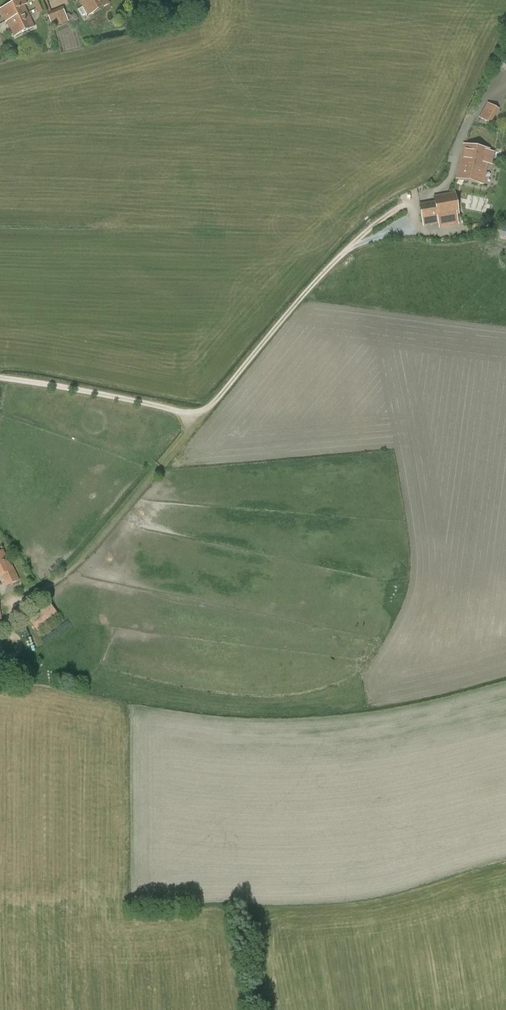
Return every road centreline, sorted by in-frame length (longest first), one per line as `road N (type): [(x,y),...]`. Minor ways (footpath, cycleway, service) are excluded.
road 1 (unclassified): [(0,378),(198,412),(357,238)]

